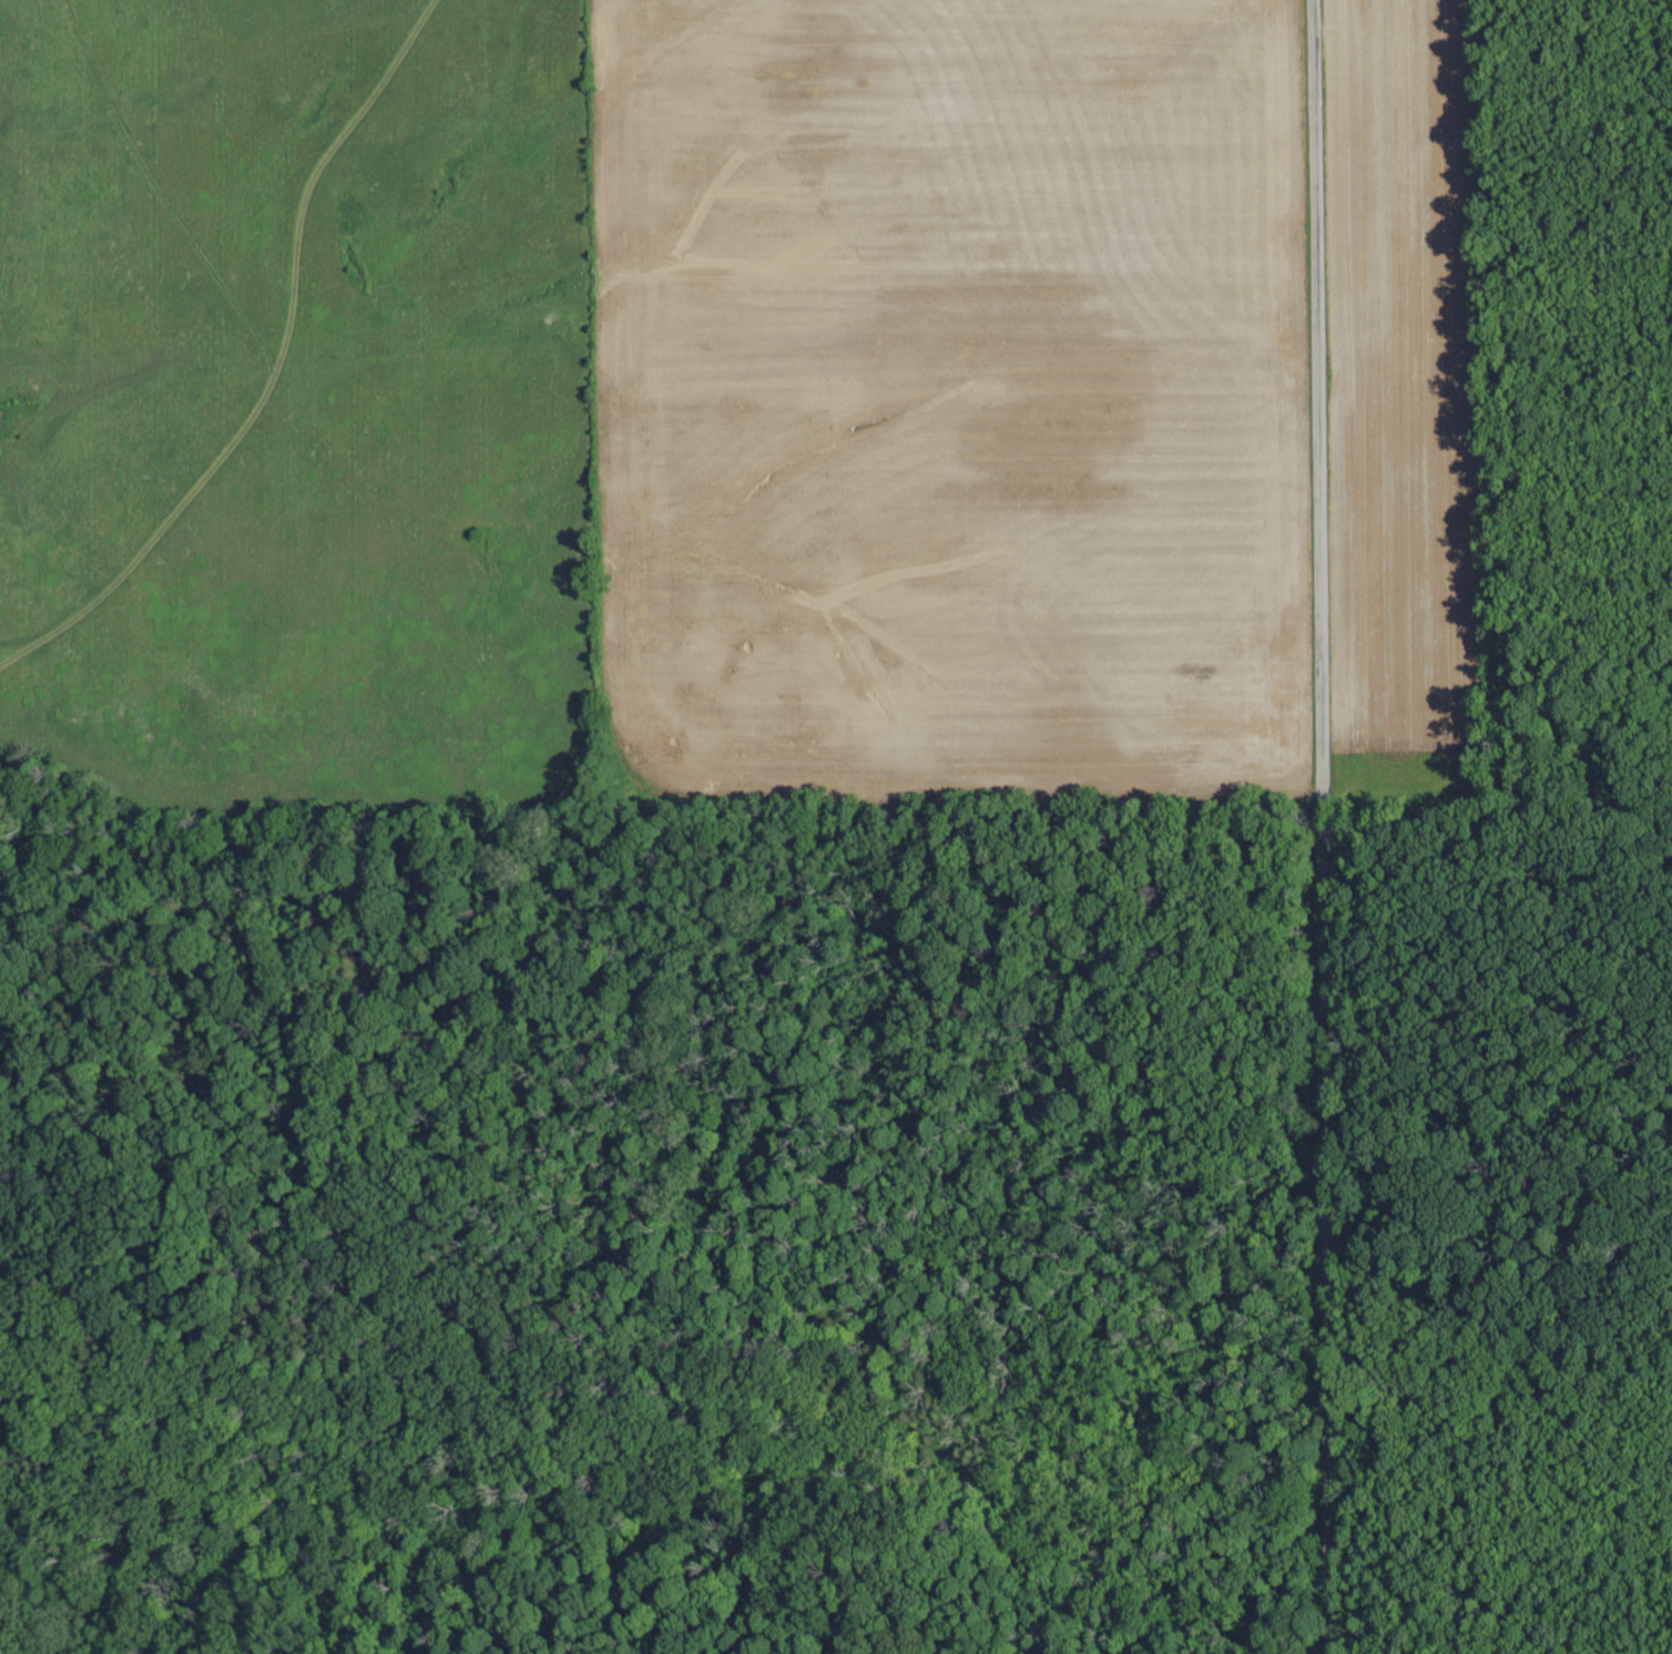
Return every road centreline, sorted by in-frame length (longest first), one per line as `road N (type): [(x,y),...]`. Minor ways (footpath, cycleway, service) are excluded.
road 1 (residential): [(1331,1653),(1308,0)]

